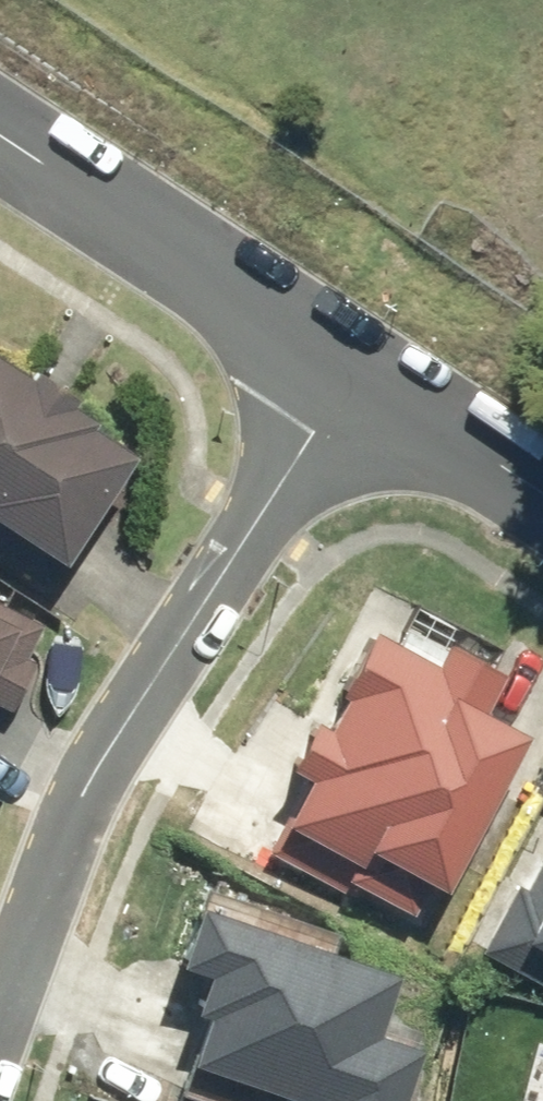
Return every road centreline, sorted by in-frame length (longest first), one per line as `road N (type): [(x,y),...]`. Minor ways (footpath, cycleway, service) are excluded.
road 1 (residential): [(0,1010),(71,813),(357,373)]
road 2 (residential): [(0,139),(357,373)]
road 3 (residential): [(357,373),(542,492)]

